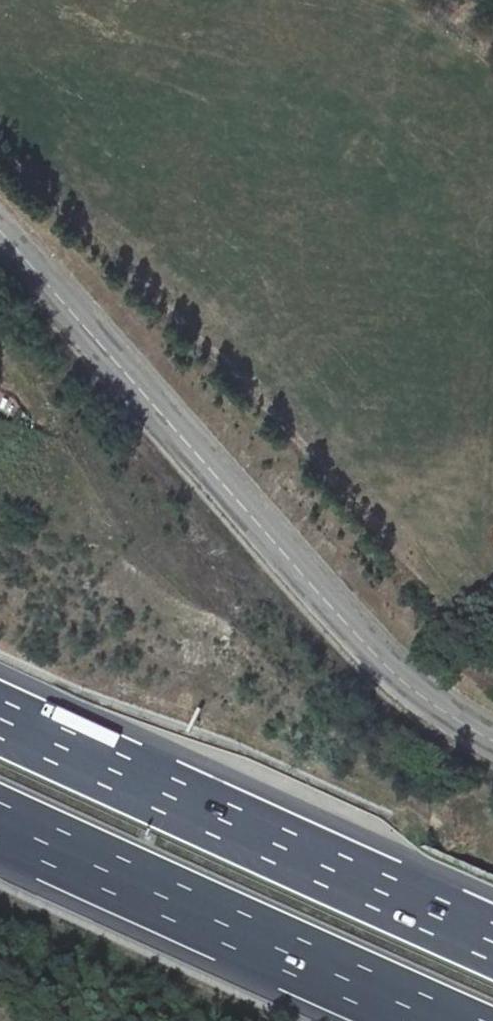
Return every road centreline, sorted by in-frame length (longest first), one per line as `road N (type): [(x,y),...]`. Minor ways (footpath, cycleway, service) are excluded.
road 1 (unclassified): [(0,230),(367,648),(402,683),(492,742)]
road 2 (motorway): [(492,941),(0,717)]
road 3 (motorway): [(0,823),(433,1020)]

